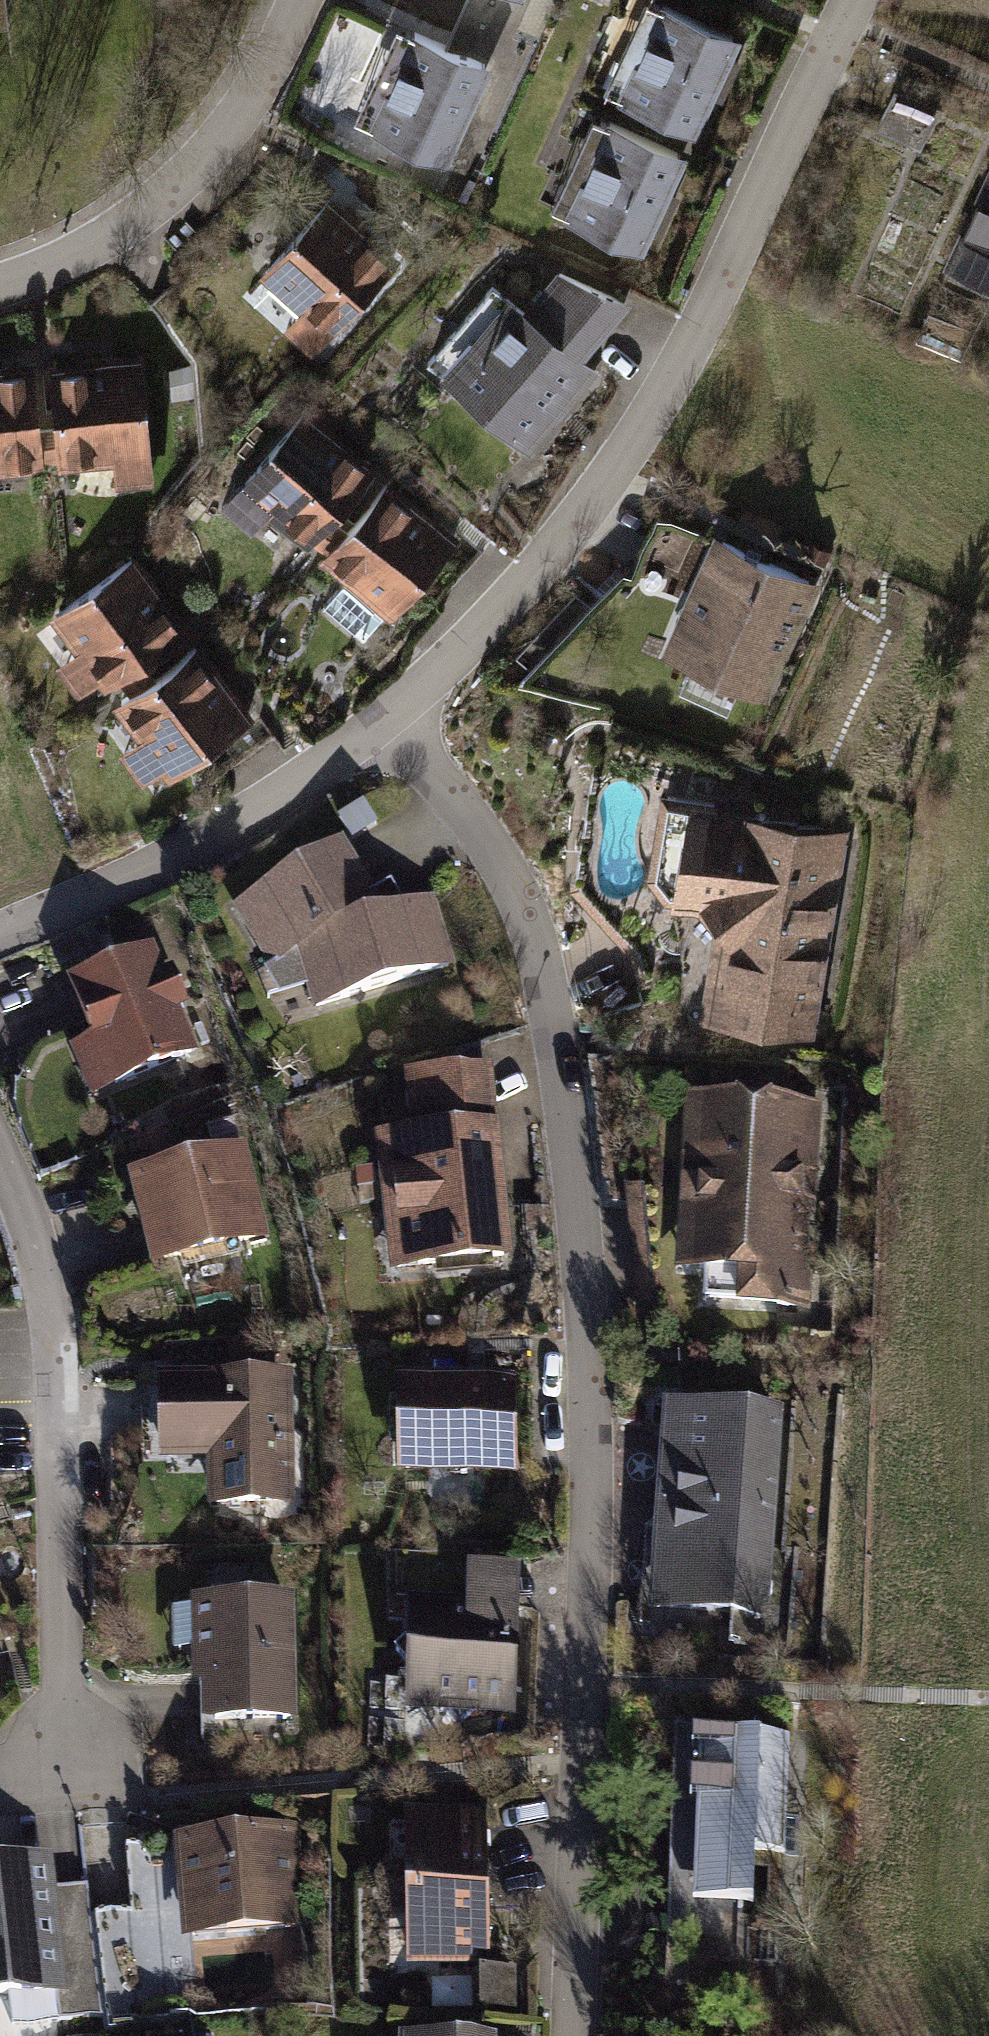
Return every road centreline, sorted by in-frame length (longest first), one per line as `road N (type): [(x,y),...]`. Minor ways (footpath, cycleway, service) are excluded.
road 1 (residential): [(576,2035),(591,1404),(574,1172),(547,998),(519,896),(486,839),(386,716)]
road 2 (residential): [(386,716),(521,590),(662,396),(852,0)]
road 3 (residential): [(66,1770),(61,1297),(0,1157)]
road 4 (residential): [(0,934),(243,819),(386,716)]
road 5 (residential): [(0,283),(71,256),(172,186),(240,109),(296,0)]

